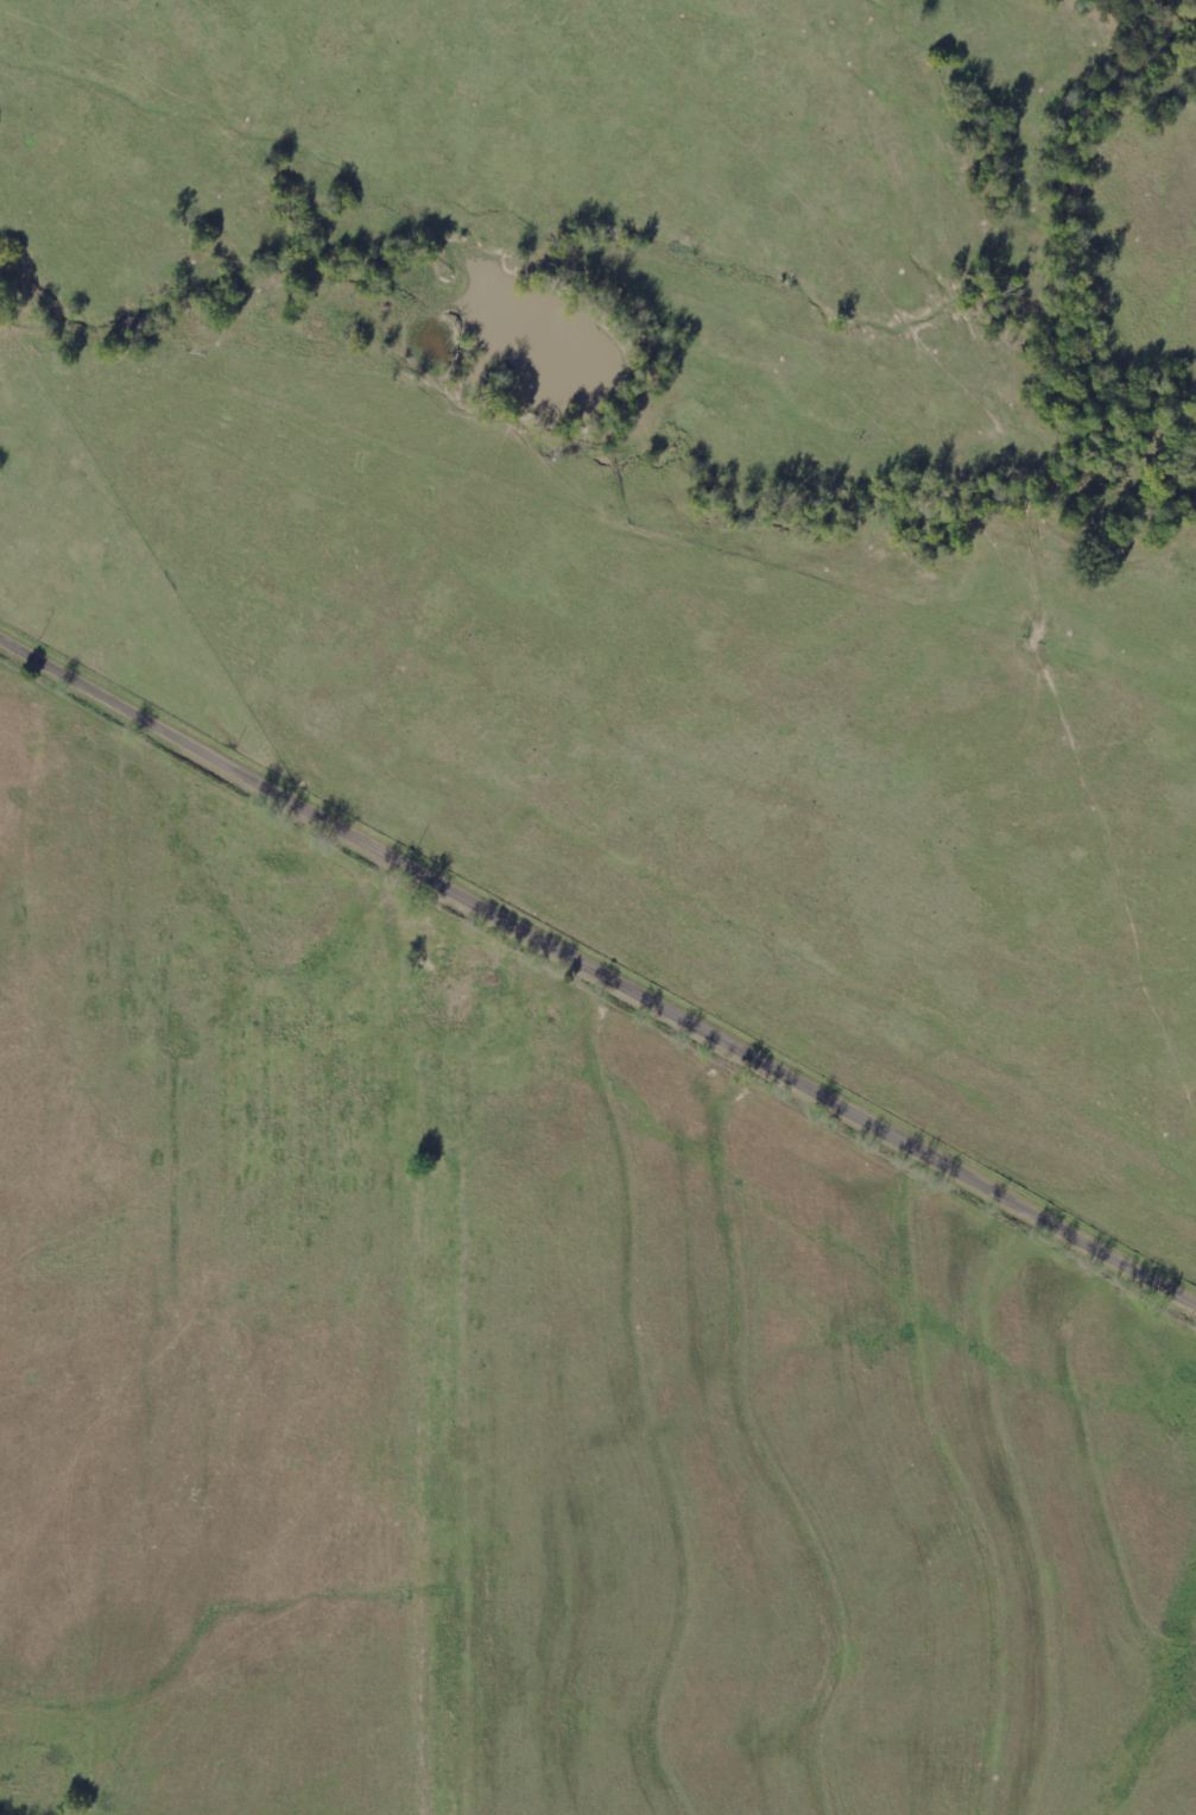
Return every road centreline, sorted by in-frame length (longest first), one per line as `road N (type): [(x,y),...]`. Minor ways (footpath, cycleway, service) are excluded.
road 1 (residential): [(1195,1302),(0,637)]

